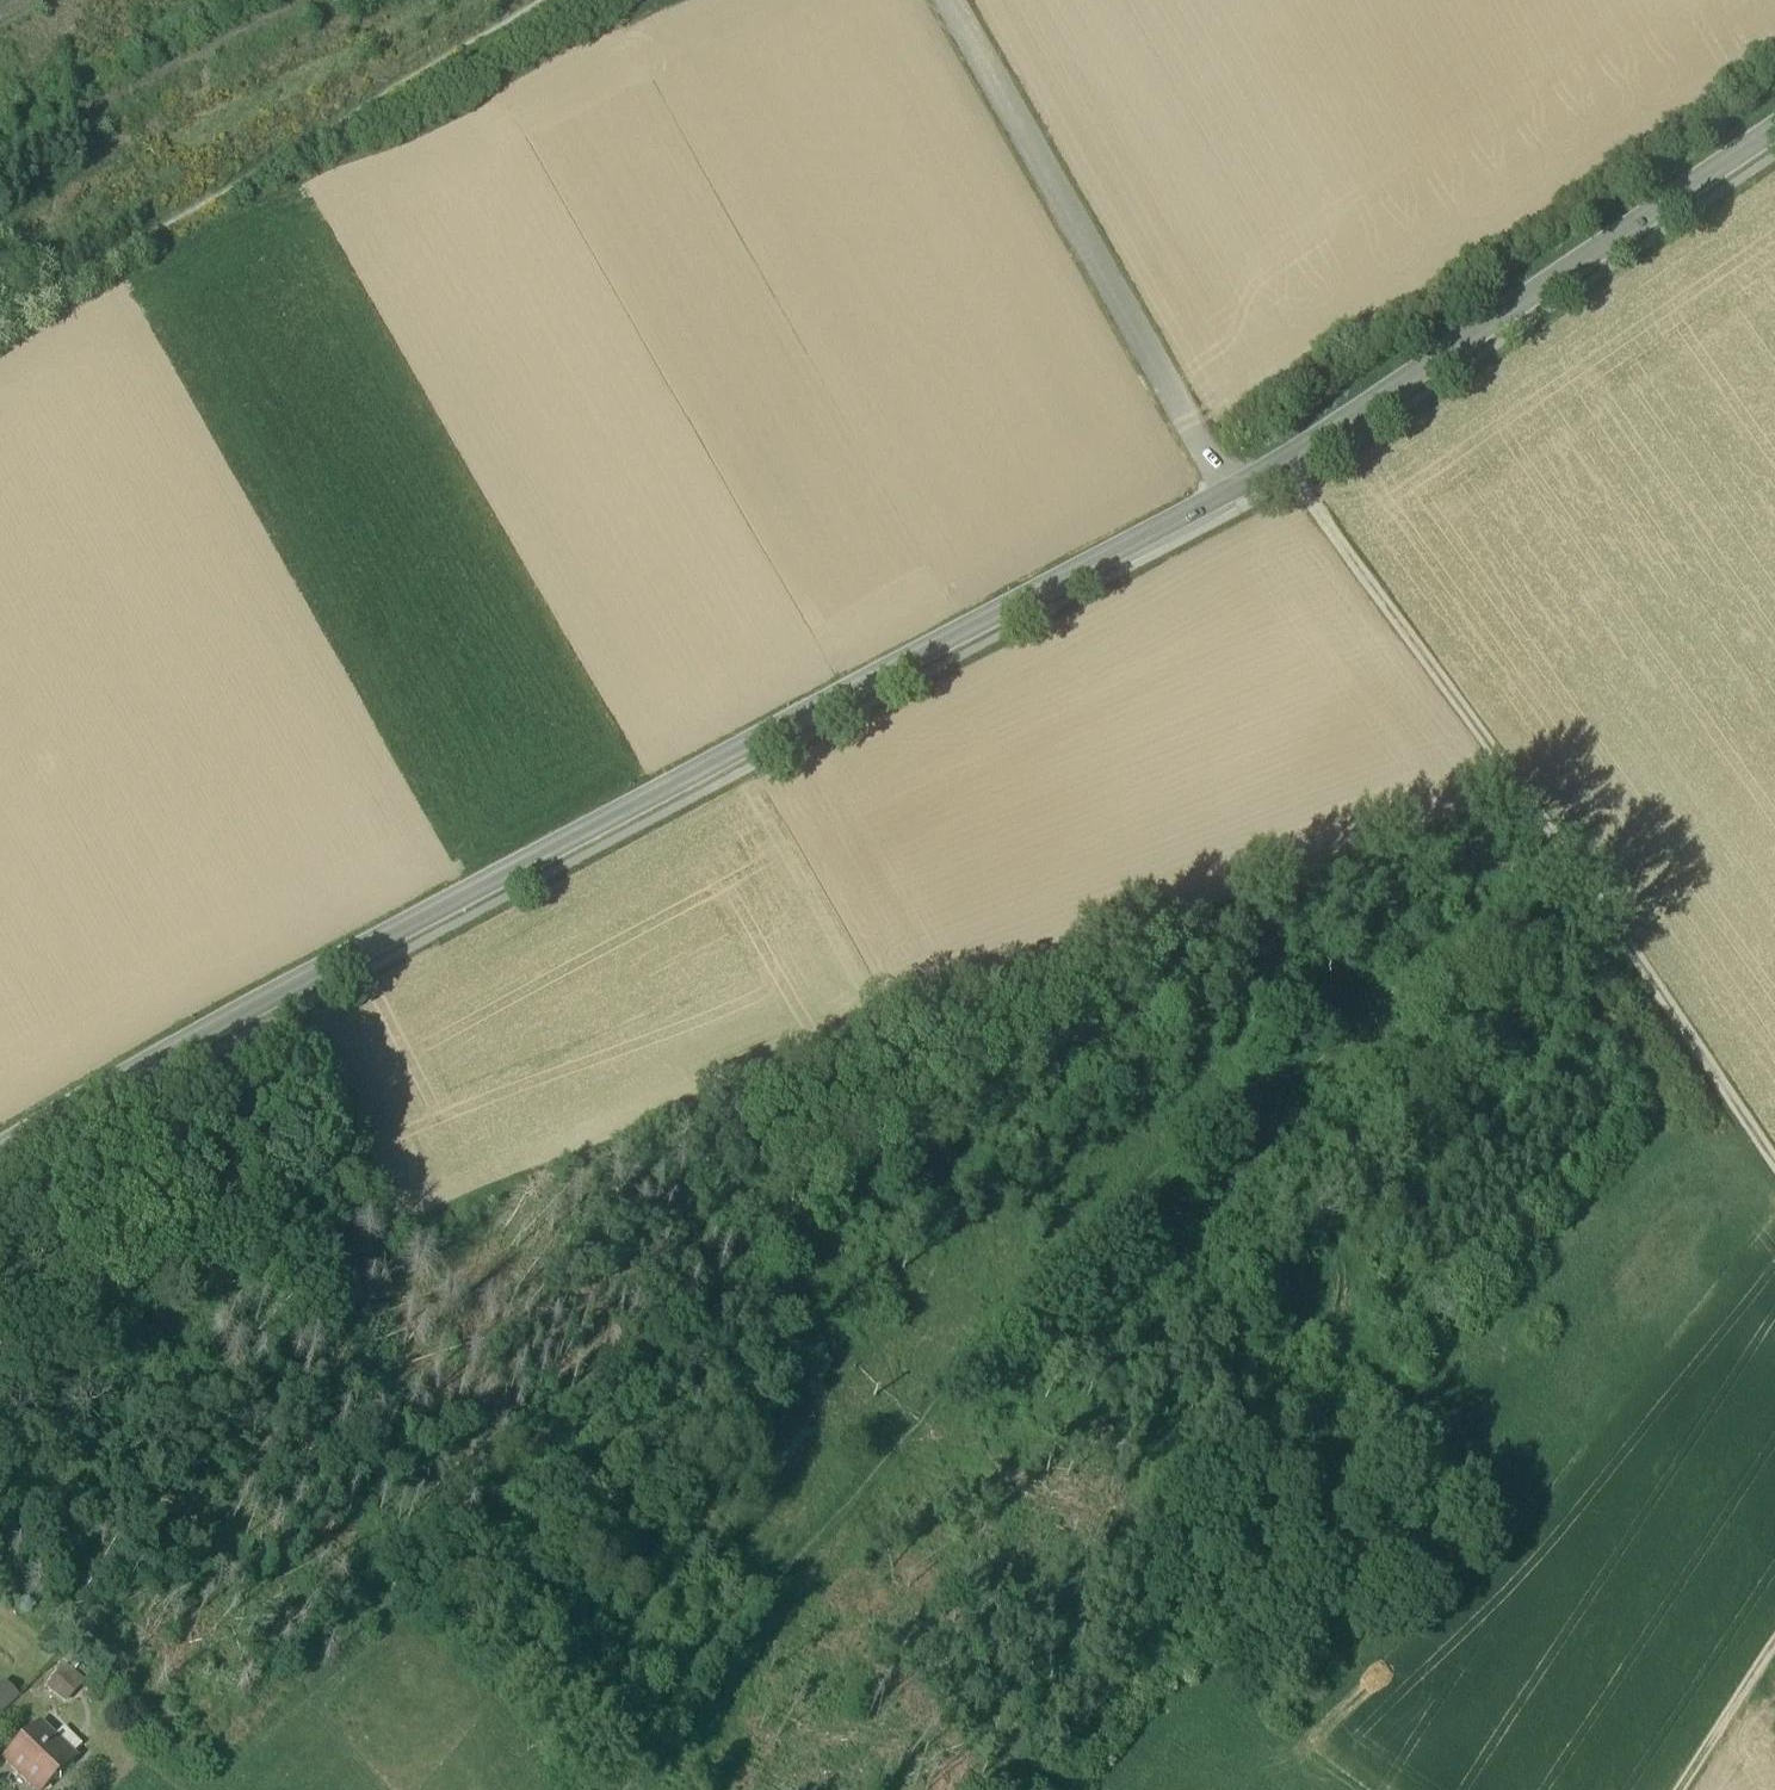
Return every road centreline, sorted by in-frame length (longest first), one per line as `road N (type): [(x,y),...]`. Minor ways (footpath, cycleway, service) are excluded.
road 1 (secondary): [(1774,131),(1284,462),(290,993),(0,1160)]
road 2 (track): [(1577,887),(1284,462)]
road 3 (track): [(1774,1169),(1577,887)]
road 4 (track): [(1706,1789),(1774,1686)]

